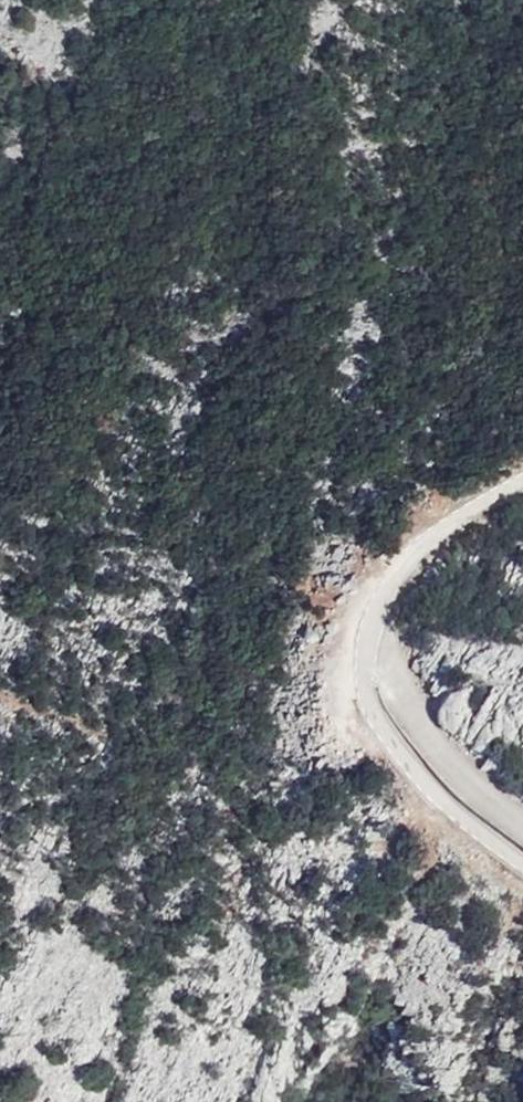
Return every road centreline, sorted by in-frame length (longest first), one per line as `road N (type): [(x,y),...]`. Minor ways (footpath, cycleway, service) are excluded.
road 1 (unclassified): [(522,485),(430,544),(372,631),(359,687),(366,714),(409,776),(522,872)]

